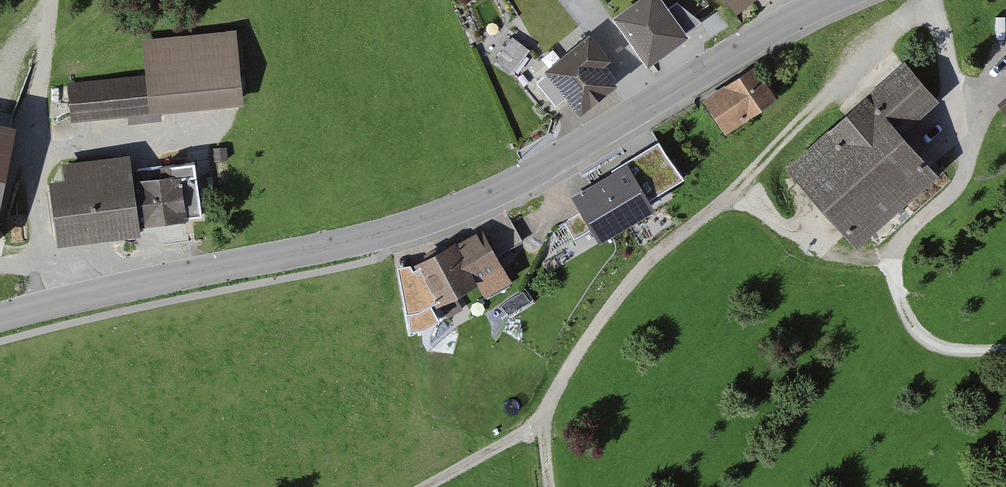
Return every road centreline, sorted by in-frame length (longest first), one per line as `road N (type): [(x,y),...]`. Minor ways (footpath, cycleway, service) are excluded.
road 1 (tertiary): [(0,318),(367,238),(454,210),(550,164),(827,0)]
road 2 (track): [(930,0),(841,78),(737,189),(625,282),(545,410),(554,486)]
road 3 (track): [(932,0),(967,156),(957,186),(895,247),(894,295),(931,349),(1005,351)]
road 4 (track): [(50,0),(44,305)]
road 5 (track): [(427,486),(545,410)]

